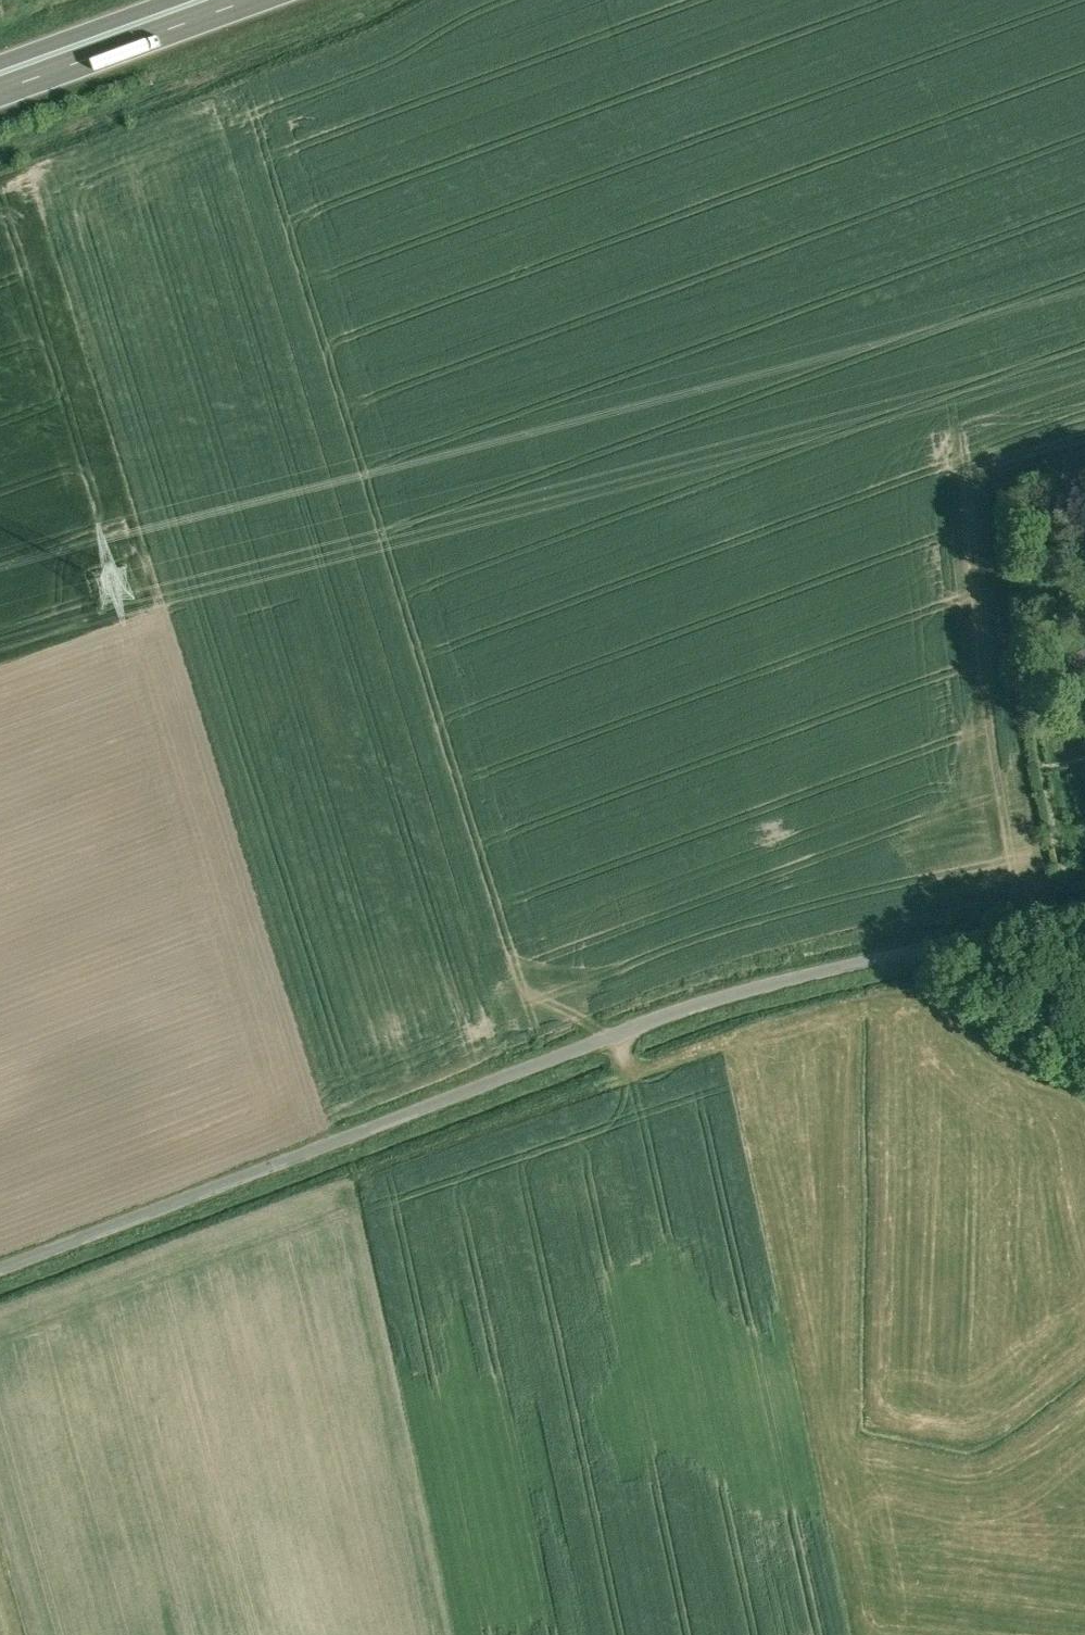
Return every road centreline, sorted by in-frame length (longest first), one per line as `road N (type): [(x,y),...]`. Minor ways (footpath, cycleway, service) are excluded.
road 1 (unclassified): [(0,1268),(674,1012),(1084,909)]
road 2 (trunk): [(0,83),(228,0)]

